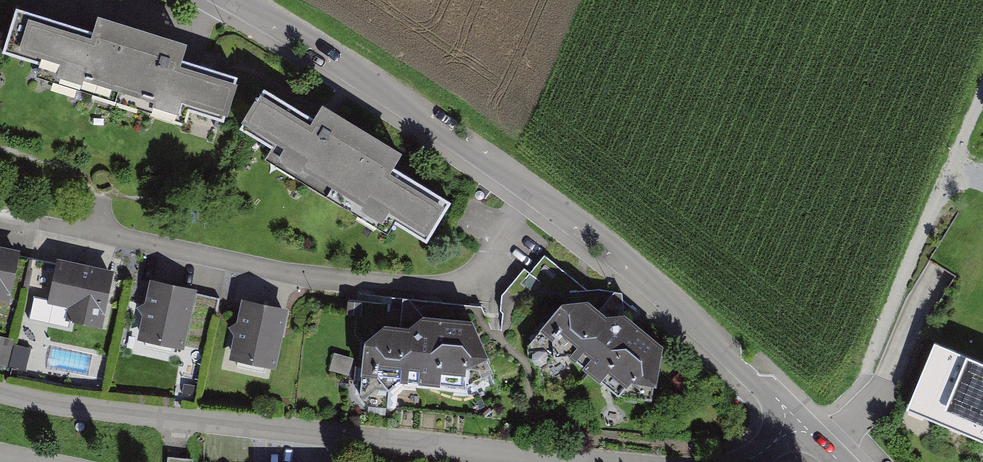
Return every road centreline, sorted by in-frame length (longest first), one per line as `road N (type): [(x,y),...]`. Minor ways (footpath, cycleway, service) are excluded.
road 1 (residential): [(237,0),(419,113),(630,263),(778,399),(792,425)]
road 2 (residential): [(0,393),(595,461)]

